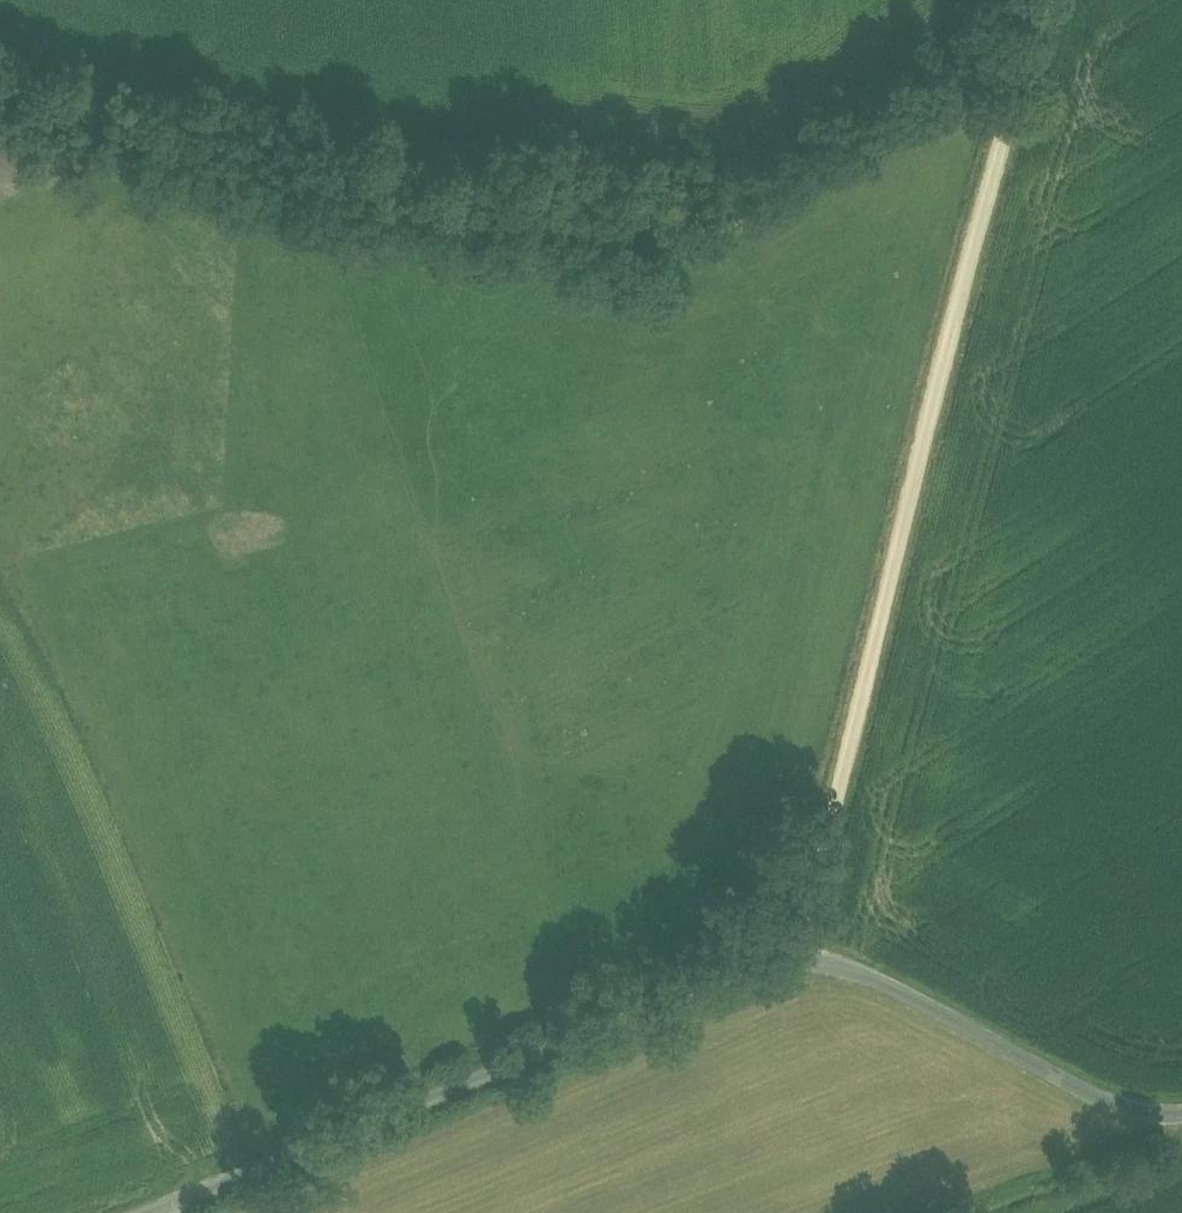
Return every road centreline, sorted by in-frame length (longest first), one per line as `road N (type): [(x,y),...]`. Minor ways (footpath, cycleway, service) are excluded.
road 1 (unclassified): [(134,1210),(650,991),(799,957),(825,960),(1137,1111),(1181,1119)]
road 2 (track): [(799,957),(1053,0)]

